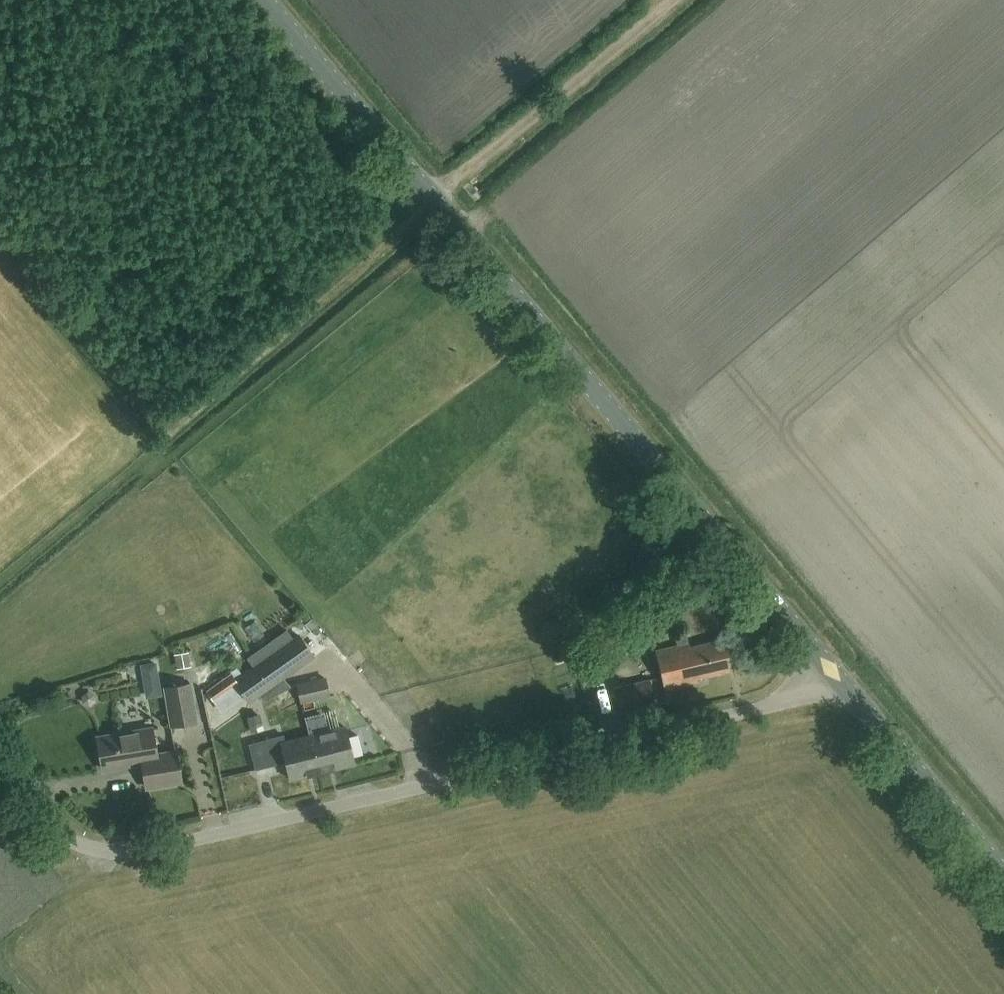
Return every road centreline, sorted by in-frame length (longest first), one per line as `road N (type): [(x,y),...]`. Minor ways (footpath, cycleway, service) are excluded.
road 1 (unclassified): [(847,686),(823,705),(291,821),(113,850),(59,842),(0,771)]
road 2 (tertiary): [(847,686),(265,0)]
road 3 (track): [(432,197),(663,0)]
road 4 (track): [(167,434),(0,234)]
road 5 (tertiary): [(1003,873),(847,686)]

